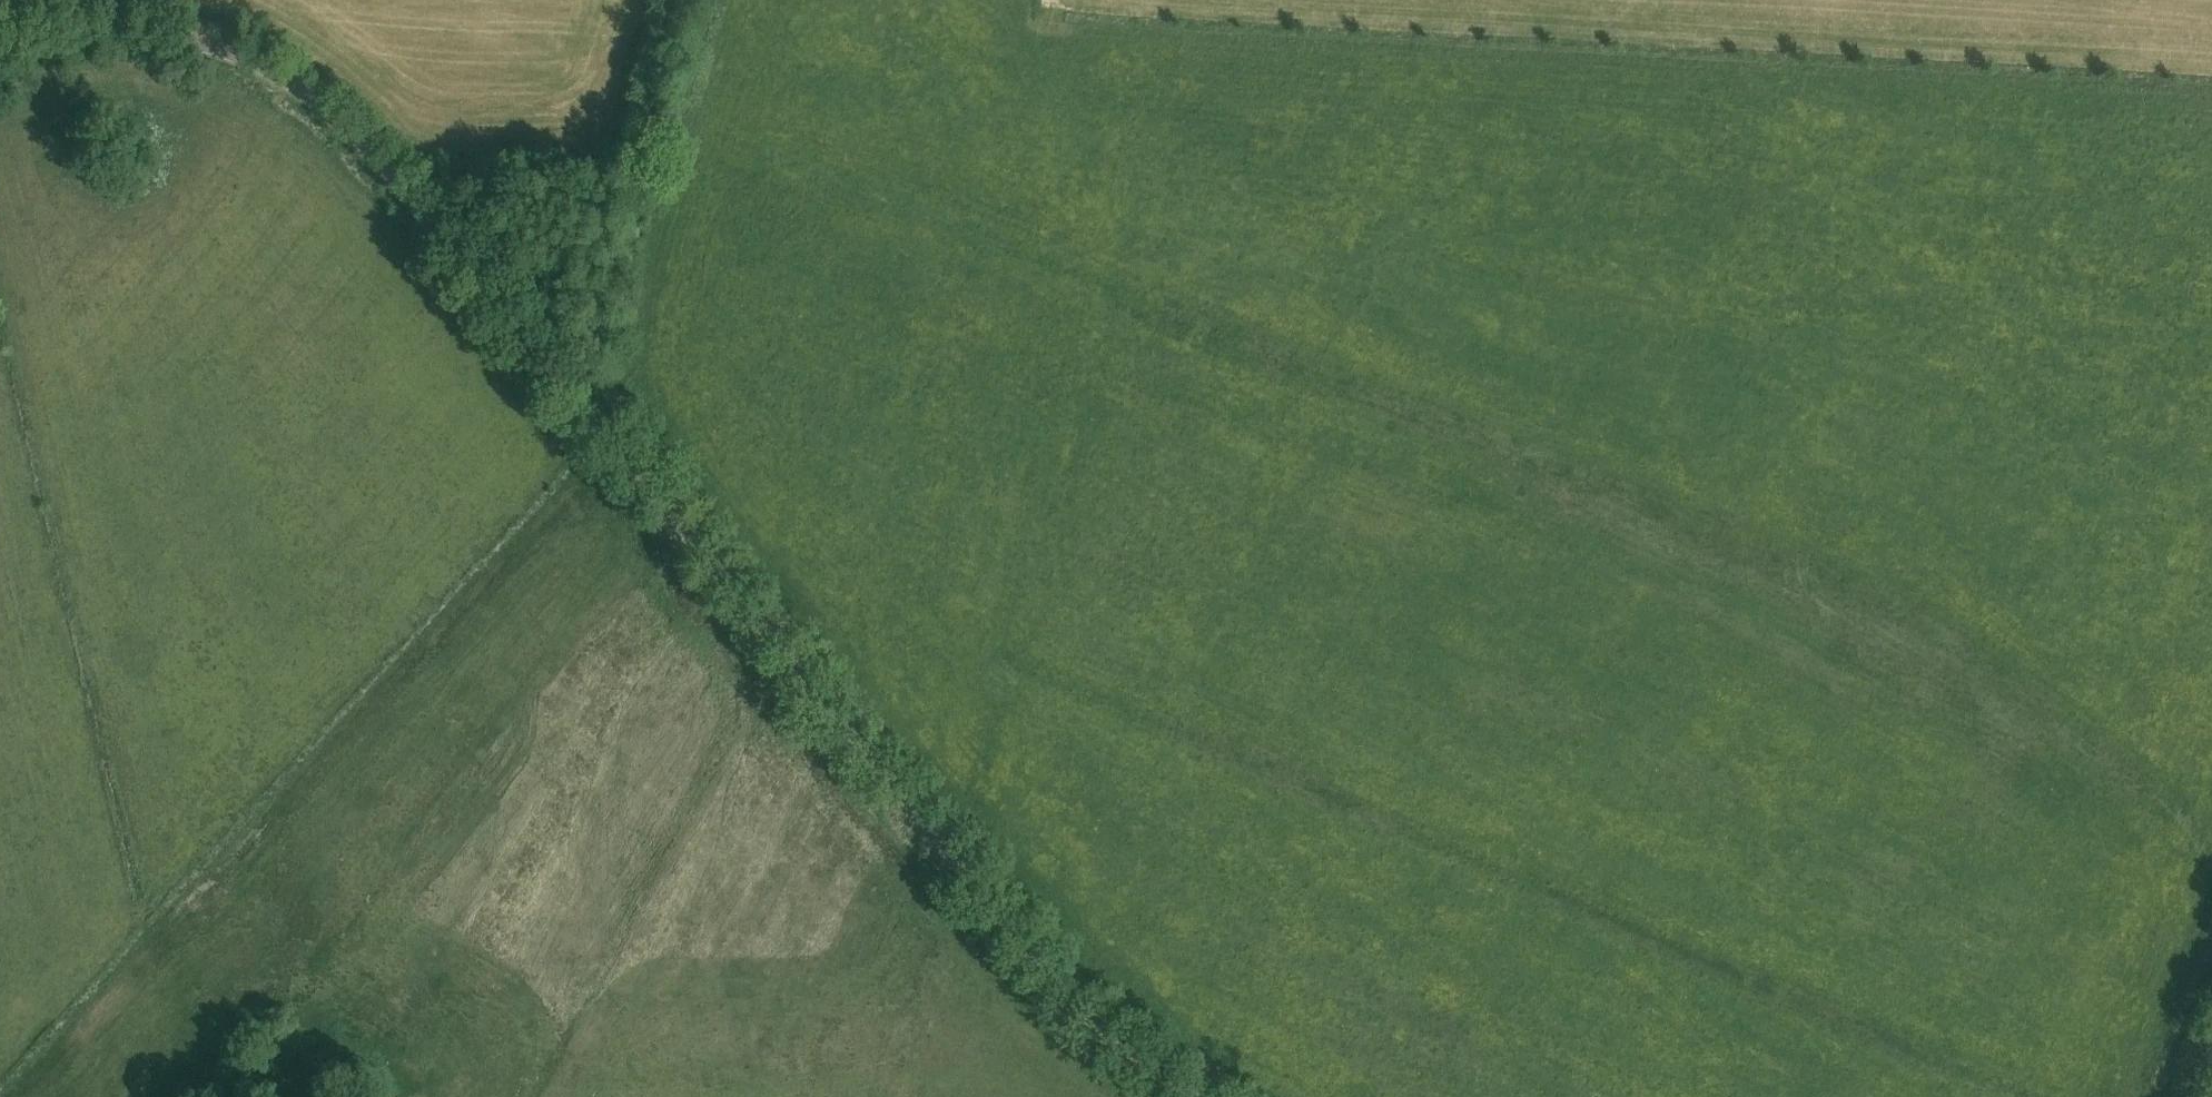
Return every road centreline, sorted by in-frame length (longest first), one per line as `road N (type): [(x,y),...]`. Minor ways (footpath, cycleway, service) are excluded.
road 1 (unclassified): [(1205,1096),(1106,1026),(1048,967),(335,113),(259,65),(185,37),(127,30),(0,41)]
road 2 (track): [(565,382),(583,360),(682,0)]

